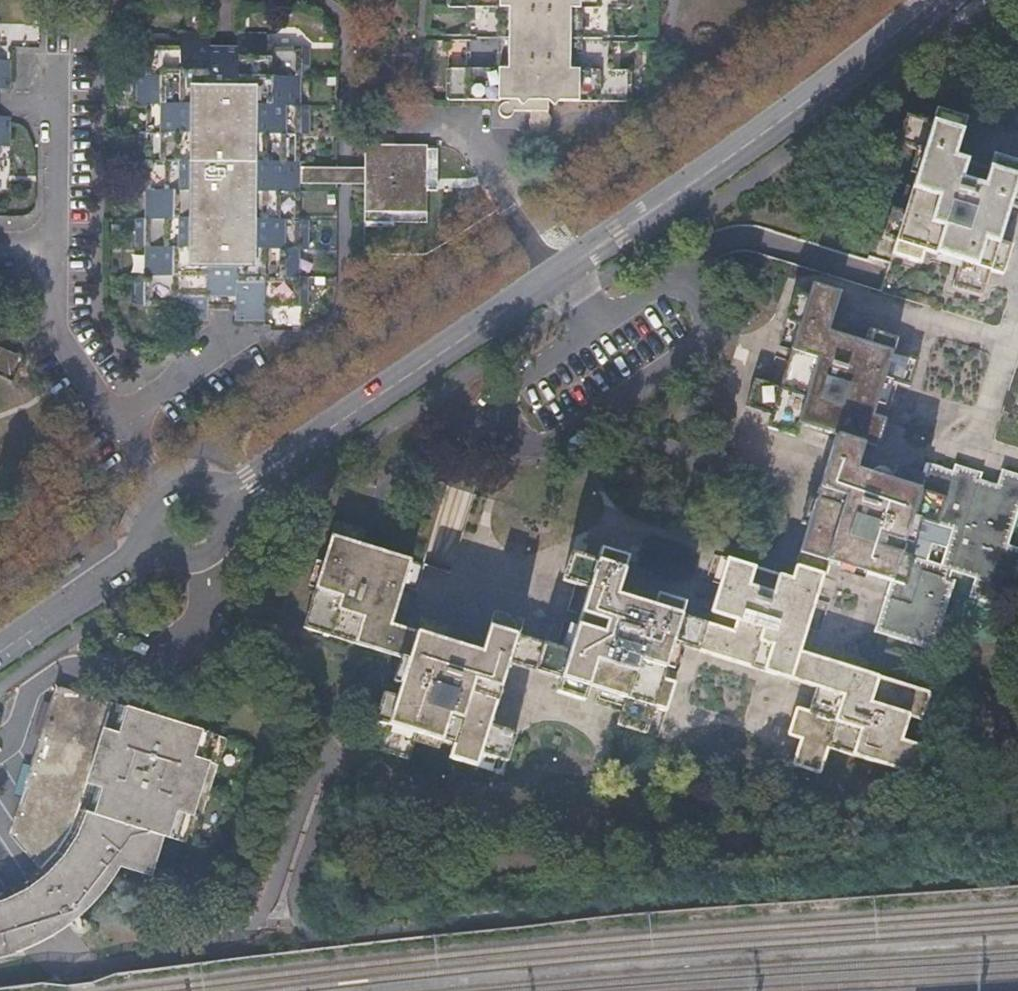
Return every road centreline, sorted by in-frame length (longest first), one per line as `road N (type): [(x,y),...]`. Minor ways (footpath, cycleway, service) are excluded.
road 1 (residential): [(223,502),(726,159),(935,0)]
road 2 (residential): [(0,653),(163,543)]

